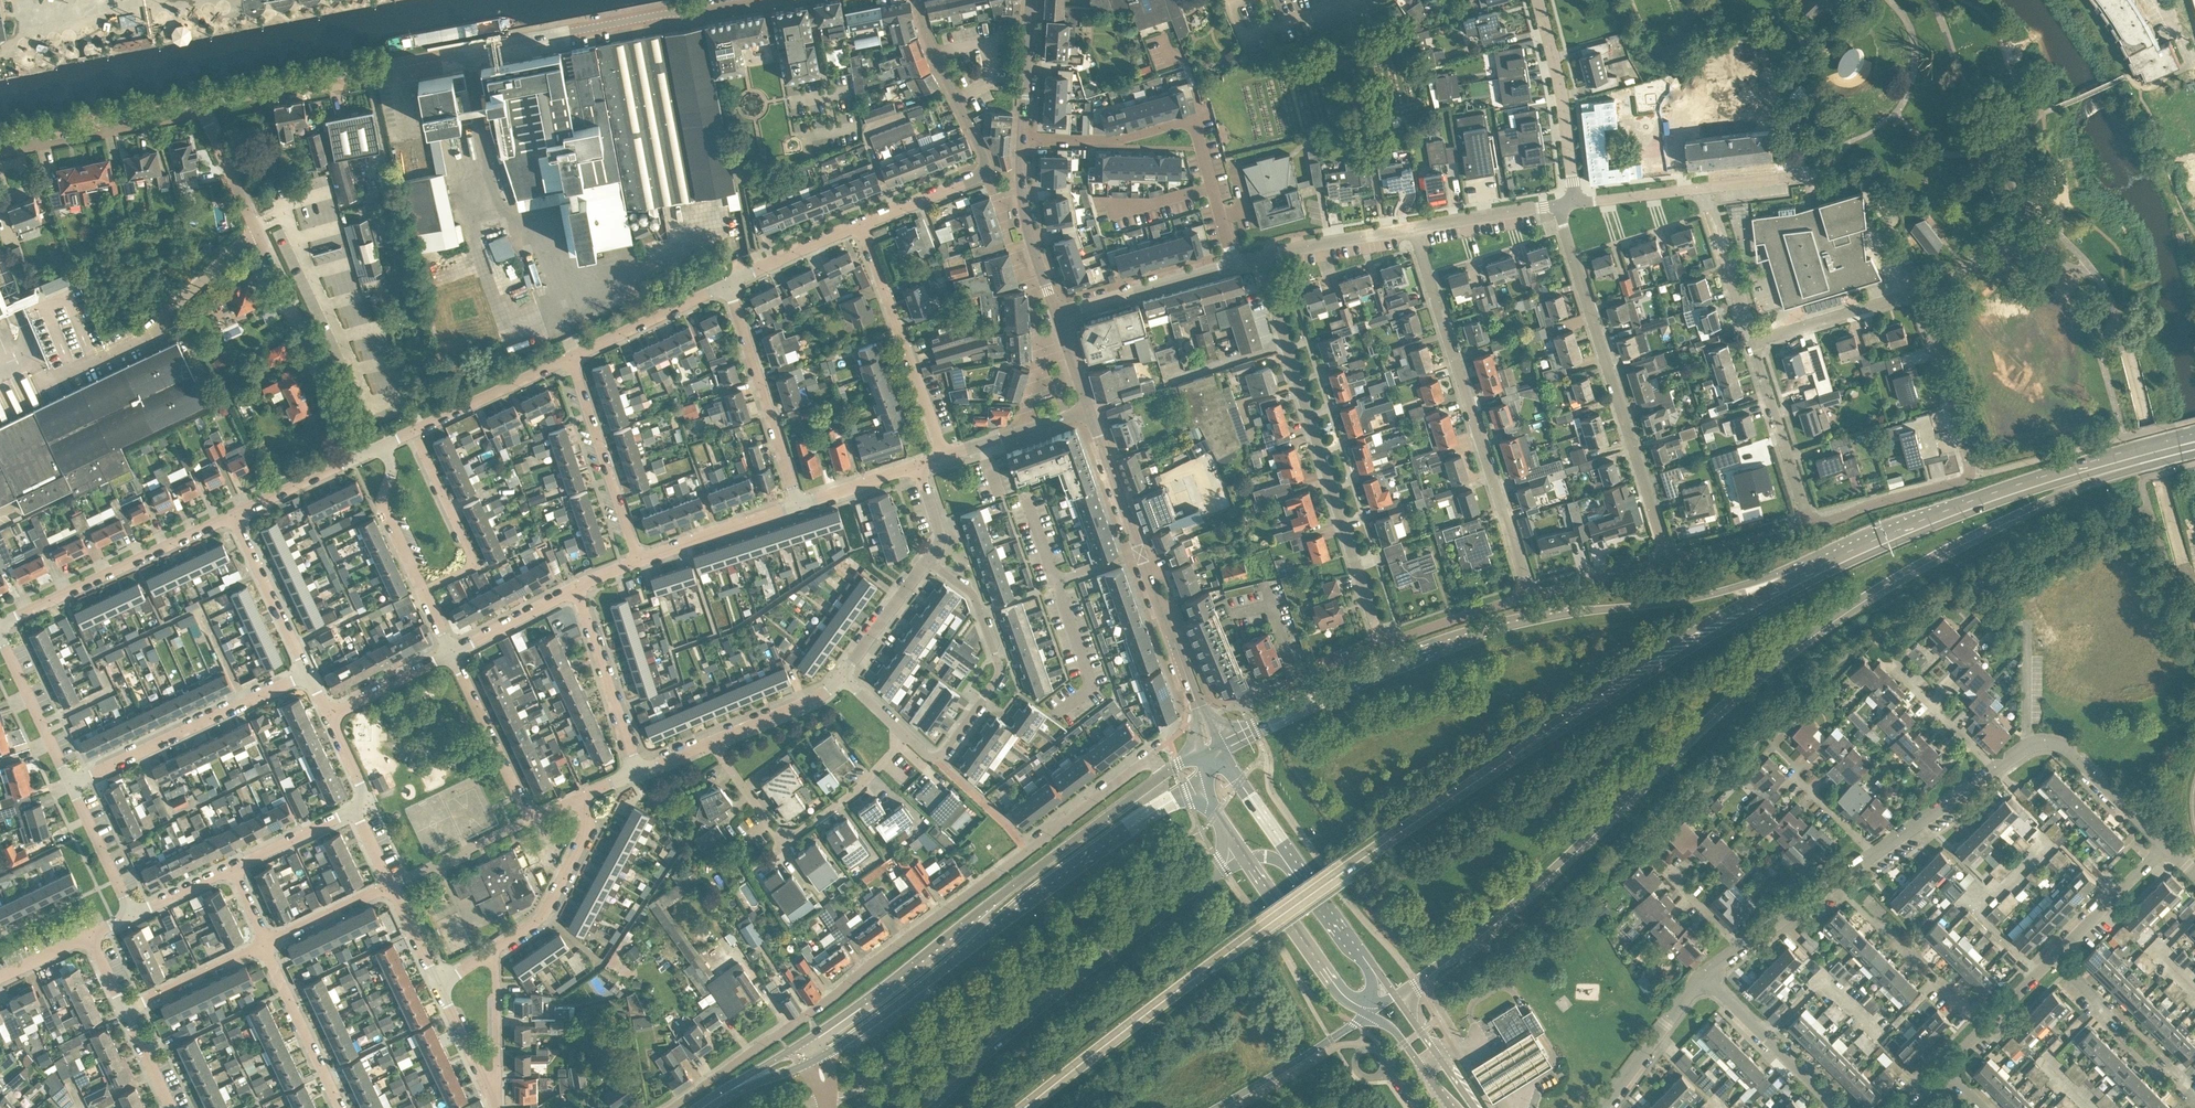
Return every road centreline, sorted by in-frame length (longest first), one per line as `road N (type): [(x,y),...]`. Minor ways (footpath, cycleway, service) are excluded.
road 1 (secondary): [(1395,997),(1544,878),(1713,713),(1807,637),(2124,460)]
road 2 (secondary): [(1254,936),(1616,692),(1825,571)]
road 3 (secondary): [(1825,571),(1500,628),(1383,666),(1220,746)]
road 4 (residential): [(1168,773),(1147,758),(809,1014),(670,1107)]
road 5 (unclassified): [(199,101),(772,0)]
road 6 (secondary): [(812,1060),(1205,779)]
road 7 (secondary): [(1168,773),(803,1046)]
road 8 (residential): [(1376,646),(1259,255)]
road 9 (secondary): [(1247,858),(1169,908),(1000,1041),(935,1107)]
road 10 (unclassified): [(352,459),(199,101)]
road 11 (residential): [(1526,596),(1414,228)]
road 12 (residential): [(1665,559),(1553,207)]
road 13 (residential): [(1203,719),(1088,409)]
road 14 (secondary): [(1825,571),(1959,515),(2124,460)]
road 15 (residential): [(1023,136),(1116,139),(1192,122),(1234,262)]
road 16 (residential): [(714,740),(784,841),(805,833),(858,787),(908,732)]
road 17 (secondary): [(1254,936),(1021,1107)]
road 18 (residential): [(930,564),(975,594),(1001,675),(941,760),(908,732)]
road 19 (residential): [(71,786),(306,671)]
road 20 (residential): [(0,624),(234,514)]
road 21 (residential): [(945,458),(860,227)]
road 22 (residential): [(797,502),(730,284)]
road 23 (residential): [(2165,847),(2057,744),(2027,747),(1994,770)]
road 24 (residential): [(638,557),(571,357)]
road 25 (residential): [(1576,203),(1562,95),(1536,0)]
road 26 (unclassified): [(0,139),(199,101)]
road 27 (residential): [(421,591),(472,562),(413,432)]
road 28 (secondary): [(1247,858),(1341,993),(1369,1014)]
road 29 (residential): [(2194,1100),(2054,958)]
road 30 (residential): [(635,772),(572,591)]
road 31 (residential): [(493,950),(541,918),(588,827),(579,798)]
road 32 (residential): [(1971,476),(1916,296)]
road 33 (residential): [(1836,1107),(1702,977)]
road 34 (residential): [(1056,314),(1234,262)]
road 35 (residential): [(530,821),(452,653)]
road 36 (residential): [(1805,521),(1751,345)]
road 37 (residential): [(1056,314),(1027,228),(1023,136)]
road 38 (residential): [(918,0),(932,52),(986,168)]
road 39 (secondary): [(1215,1107),(1369,1014)]
road 40 (residential): [(339,1107),(261,945)]
road 41 (residential): [(571,357),(730,284)]
road 42 (residential): [(413,432),(571,357)]
road 43 (residential): [(306,671),(234,514)]
road 44 (residential): [(1751,345),(1916,296)]
road 45 (residential): [(1971,476),(1805,521)]
road 46 (residential): [(638,557),(797,502)]
road 47 (residential): [(71,786),(0,635)]
road 48 (residential): [(1702,977),(1600,1107)]
road 49 (residential): [(1751,345),(1703,189)]
road 50 (residential): [(1526,596),(1376,646)]
road 51 (residential): [(1870,858),(1739,946)]
road 52 (residential): [(1259,255),(1414,228)]
road 53 (residential): [(500,1107),(493,950)]
road 54 (residential): [(2165,847),(2054,958)]
road 55 (residential): [(421,591),(382,510),(386,444)]
road 56 (residential): [(224,870),(363,802)]
road 57 (residential): [(122,1010),(261,945)]
road 58 (residential): [(1994,770),(1870,858)]
road 59 (residential): [(945,458),(1088,409)]
road 60 (secondary): [(1300,869),(1220,746)]
road 61 (residential): [(1376,646),(1242,702)]
road 62 (residential): [(1805,521),(1665,559)]
road 63 (residential): [(714,740),(845,679)]
road 64 (residential): [(1665,559),(1526,596)]
road 65 (residential): [(400,881),(530,821)]
road 66 (residential): [(845,679),(930,564)]
road 67 (residential): [(131,915),(71,786)]
road 68 (residential): [(730,284),(860,227)]
road 69 (residential): [(261,945),(389,886)]
road 70 (residential): [(860,227),(979,178),(986,168)]
road 71 (residential): [(1414,228),(1553,207)]
road 72 (residential): [(329,716),(452,653)]
road 73 (residential): [(1994,770),(1898,673)]
road 74 (residential): [(1023,136),(1031,0)]
road 75 (tertiary): [(1475,1107),(1395,997)]
road 76 (residential): [(499,1107),(439,985)]
road 77 (residential): [(452,653),(572,591)]
road 78 (residential): [(234,514),(352,459)]
road 79 (residential): [(797,502),(920,467)]
road 80 (residential): [(1576,203),(1703,189)]
road 81 (tertiary): [(1369,1014),(1393,1029),(1451,1107)]

